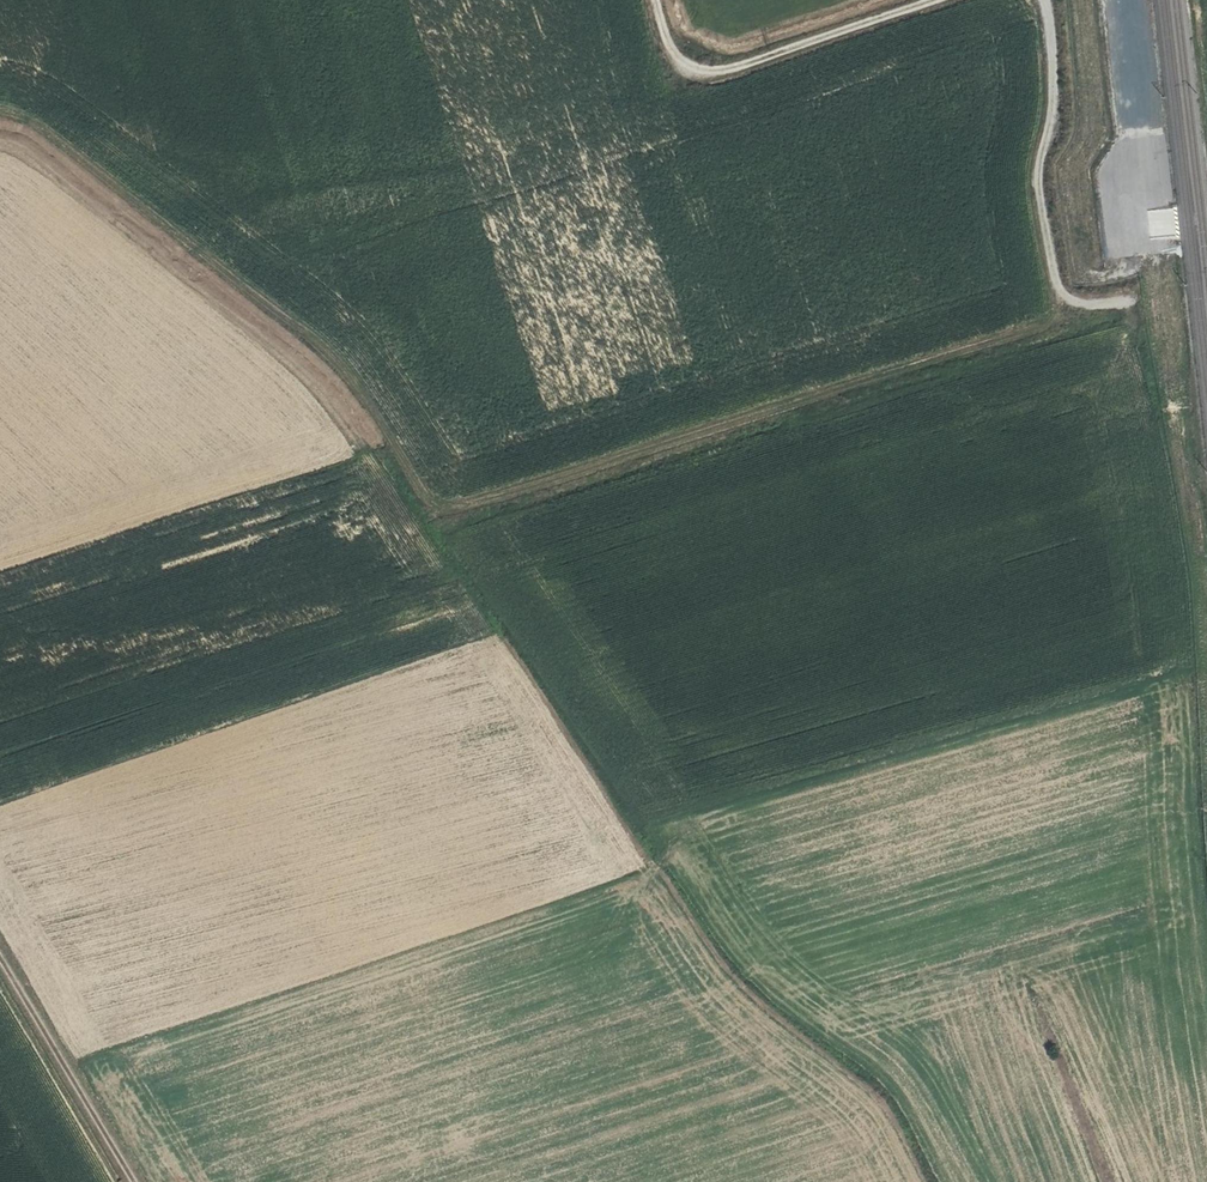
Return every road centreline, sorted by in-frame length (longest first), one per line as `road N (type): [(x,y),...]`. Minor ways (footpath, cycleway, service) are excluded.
road 1 (track): [(1045,0),(1052,105),(1040,187),(1058,287),(1084,304),(1132,301)]
road 2 (track): [(667,0),(693,78),(932,0)]
road 3 (track): [(138,1181),(0,947)]

